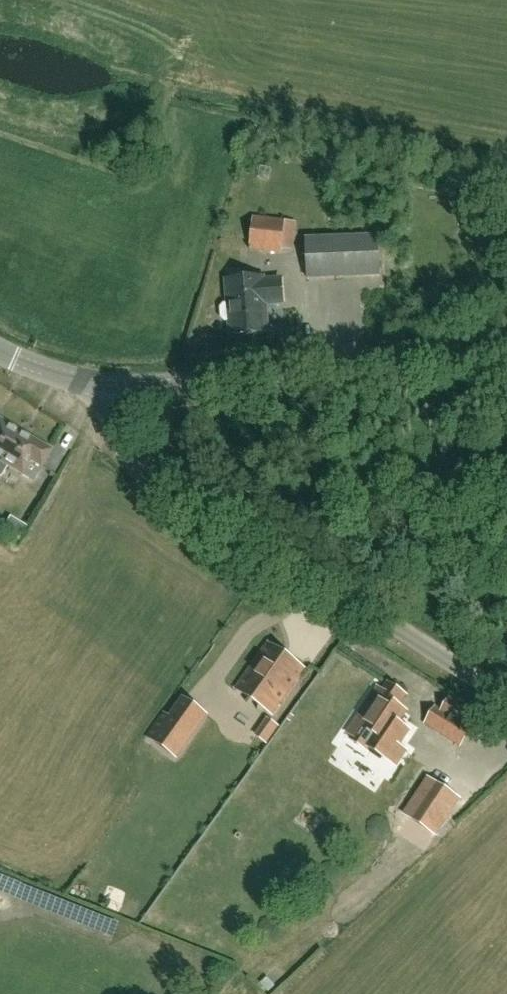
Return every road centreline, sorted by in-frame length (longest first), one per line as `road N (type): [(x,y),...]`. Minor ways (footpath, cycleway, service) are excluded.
road 1 (unclassified): [(506,703),(146,473),(122,439),(108,386)]
road 2 (tertiary): [(108,386),(221,387),(506,354)]

